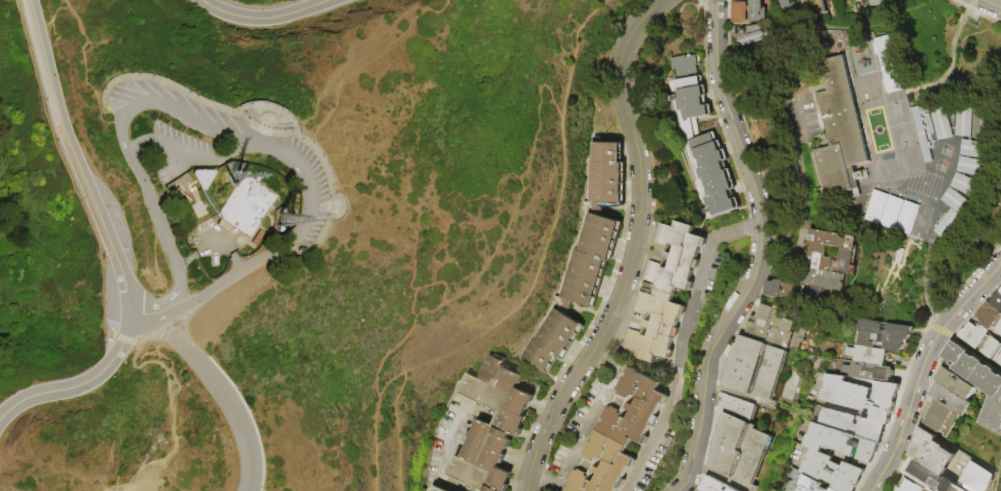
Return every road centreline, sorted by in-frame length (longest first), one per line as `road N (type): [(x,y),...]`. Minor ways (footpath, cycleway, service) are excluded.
road 1 (residential): [(151,313),(190,302),(285,243),(304,220),(309,194),(282,154),(145,102),(127,111),(119,138),(178,277),(174,294),(151,313)]
road 2 (residential): [(526,490),(542,432),(598,340),(632,256),(639,173),(617,70),(628,34),(659,0)]
road 3 (residential): [(717,0),(725,97),(758,193),(761,256),(748,296),(711,356),(690,482),(680,490)]
road 4 (tertiary): [(126,314),(121,274),(61,125),(28,0)]
road 5 (residential): [(1000,268),(942,336),(875,490)]
road 6 (tertiary): [(0,417),(22,399),(97,374),(123,339),(126,314)]
road 7 (tertiary): [(202,0),(261,18),(324,0)]

